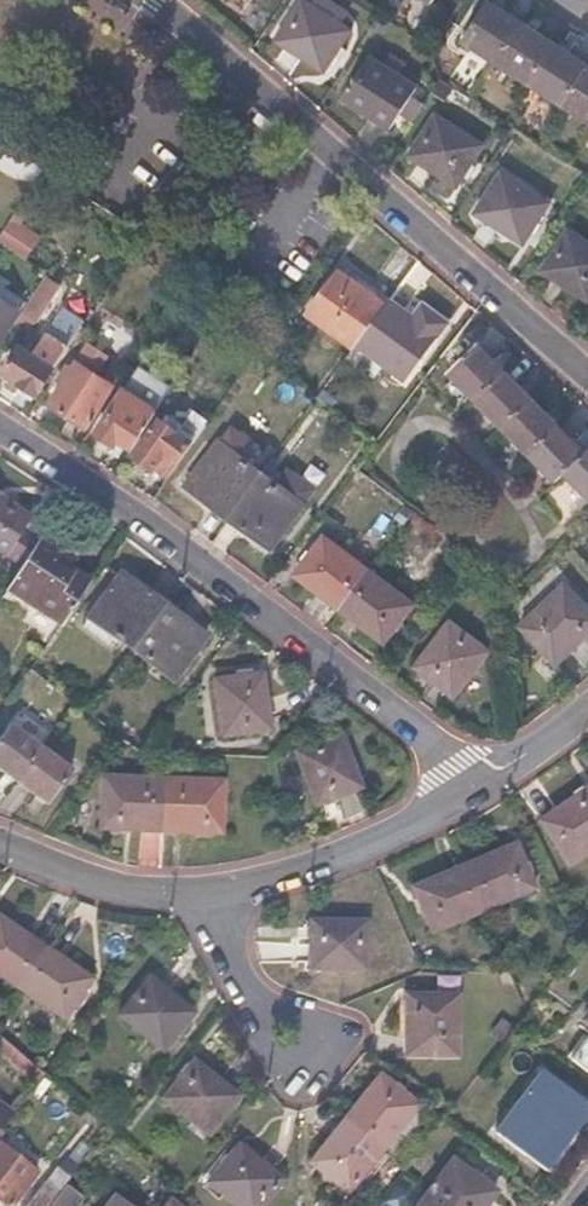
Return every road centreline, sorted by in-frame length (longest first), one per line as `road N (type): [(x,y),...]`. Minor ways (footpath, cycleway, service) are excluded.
road 1 (residential): [(483,780),(146,524),(0,429)]
road 2 (residential): [(587,380),(149,0)]
road 3 (residential): [(483,780),(339,855),(188,893)]
road 4 (residential): [(314,1076),(188,893)]
road 5 (residential): [(188,893),(86,878),(0,847)]
road 6 (residential): [(587,709),(483,780)]

